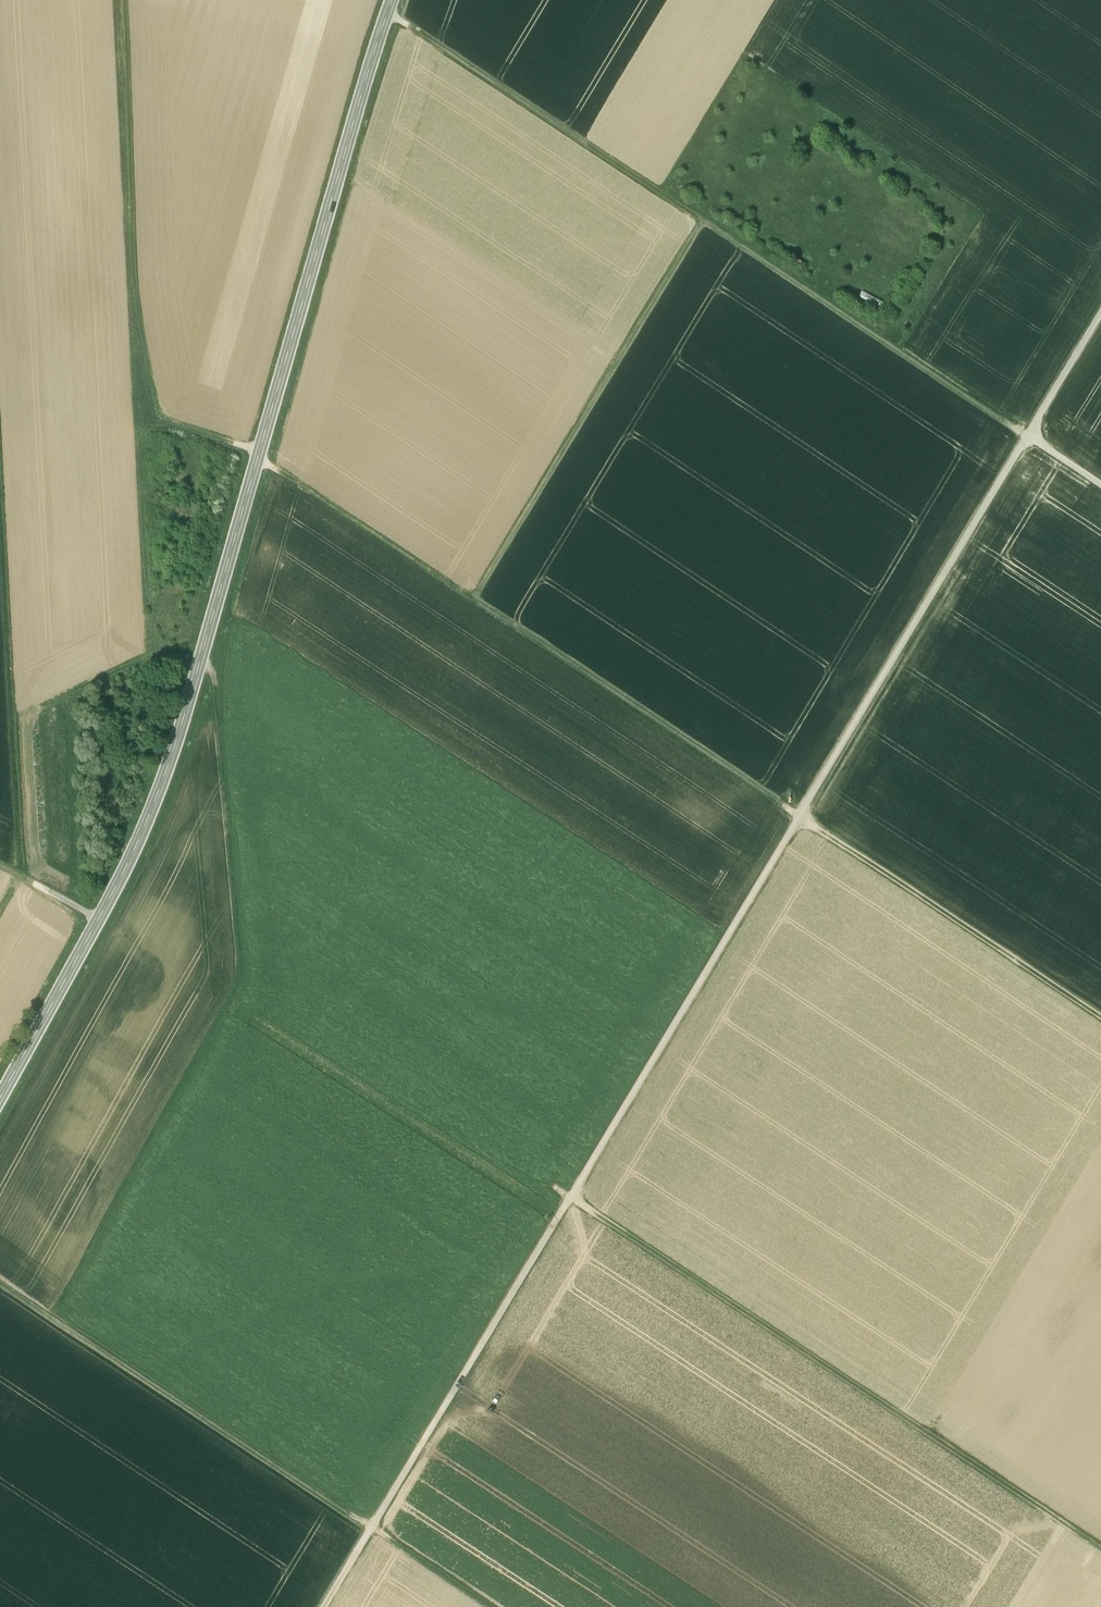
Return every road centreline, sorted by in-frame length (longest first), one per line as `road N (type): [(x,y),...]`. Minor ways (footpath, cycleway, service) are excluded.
road 1 (track): [(1100,314),(373,1525)]
road 2 (secondary): [(0,1098),(153,809),(393,0)]
road 3 (track): [(1100,1016),(277,468),(258,462)]
road 4 (track): [(388,11),(1100,484)]
road 5 (track): [(201,662),(216,680),(242,972),(54,1316)]
road 6 (track): [(571,1196),(1100,1547)]
road 7 (track): [(373,1525),(0,1277)]
road 8 (track): [(704,221),(475,598)]
road 9 (track): [(155,418),(134,244),(127,0)]
road 10 (track): [(88,397),(260,451)]
road 11 (track): [(370,1529),(490,1606)]

